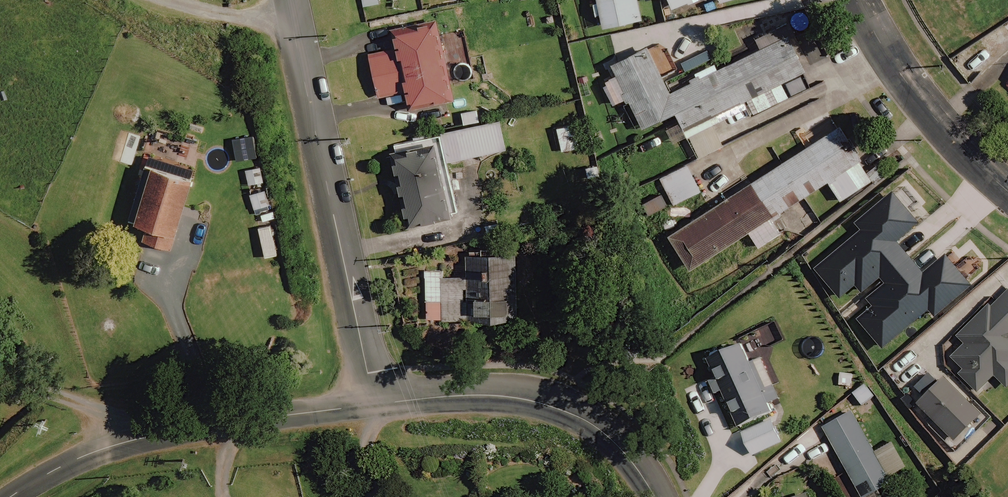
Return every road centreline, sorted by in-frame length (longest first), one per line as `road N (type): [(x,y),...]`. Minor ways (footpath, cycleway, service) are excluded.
road 1 (residential): [(375,405),(287,0)]
road 2 (residential): [(375,405),(149,441),(7,496)]
road 3 (residential): [(655,496),(618,444),(550,405),(505,397),(375,405)]
road 4 (residential): [(1007,191),(926,109),(857,0)]

